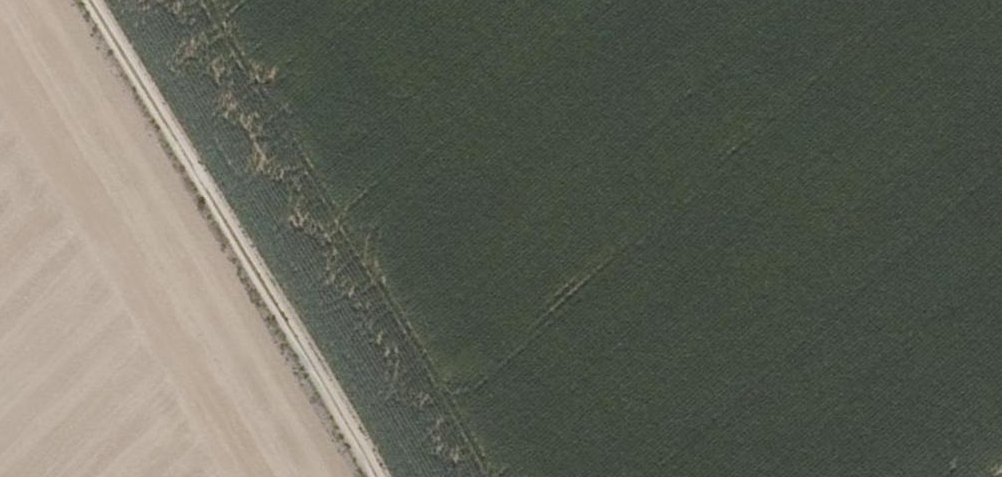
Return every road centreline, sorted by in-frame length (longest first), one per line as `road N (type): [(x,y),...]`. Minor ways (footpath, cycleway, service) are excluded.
road 1 (track): [(85,0),(375,476)]

